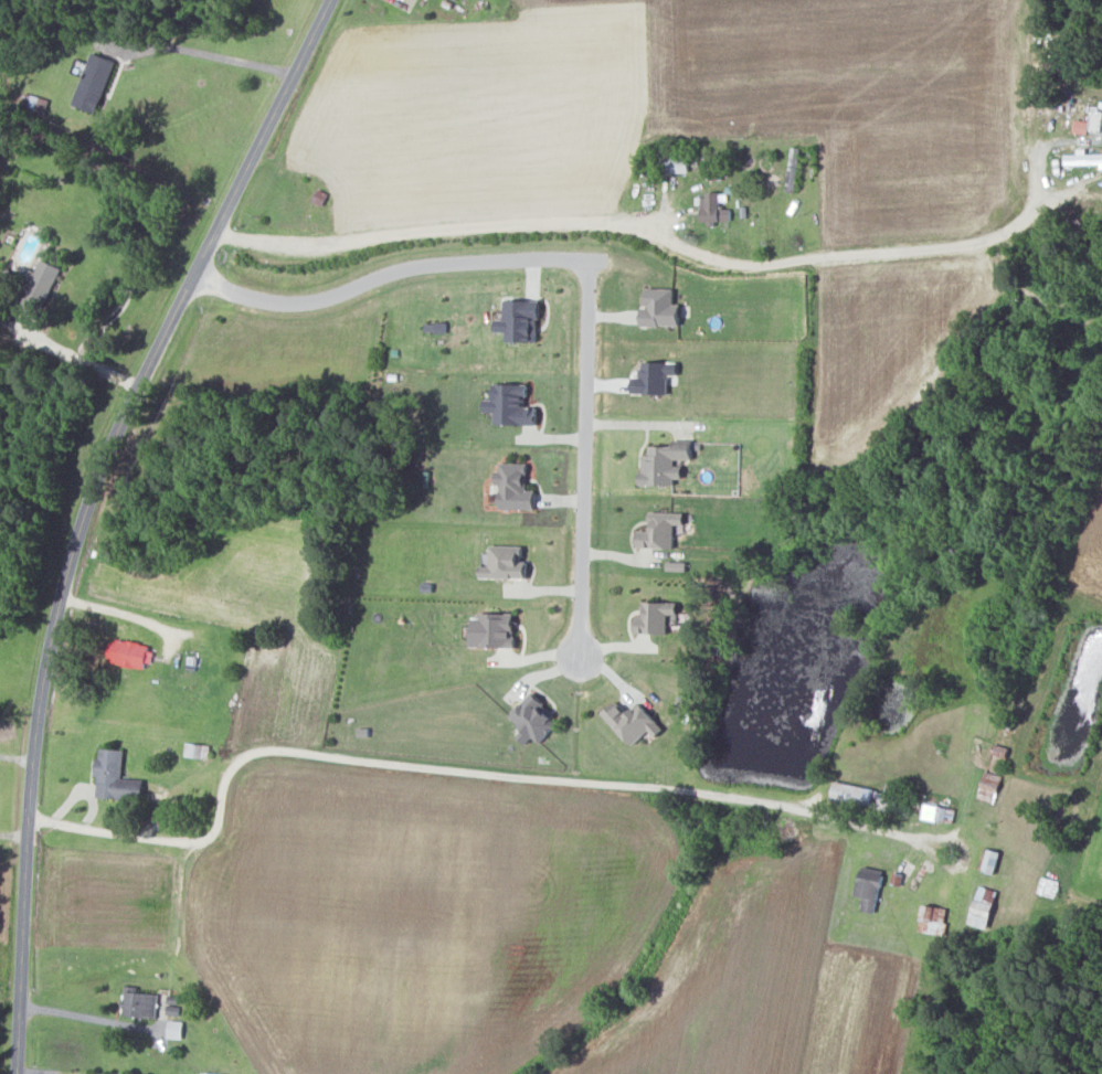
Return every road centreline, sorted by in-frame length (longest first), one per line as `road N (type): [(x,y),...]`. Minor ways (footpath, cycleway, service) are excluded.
road 1 (residential): [(20,1073),(33,781),(73,561),(130,408),(334,0)]
road 2 (residential): [(194,276),(279,302),(312,301),(421,266),(572,259),(585,266),(580,656)]

